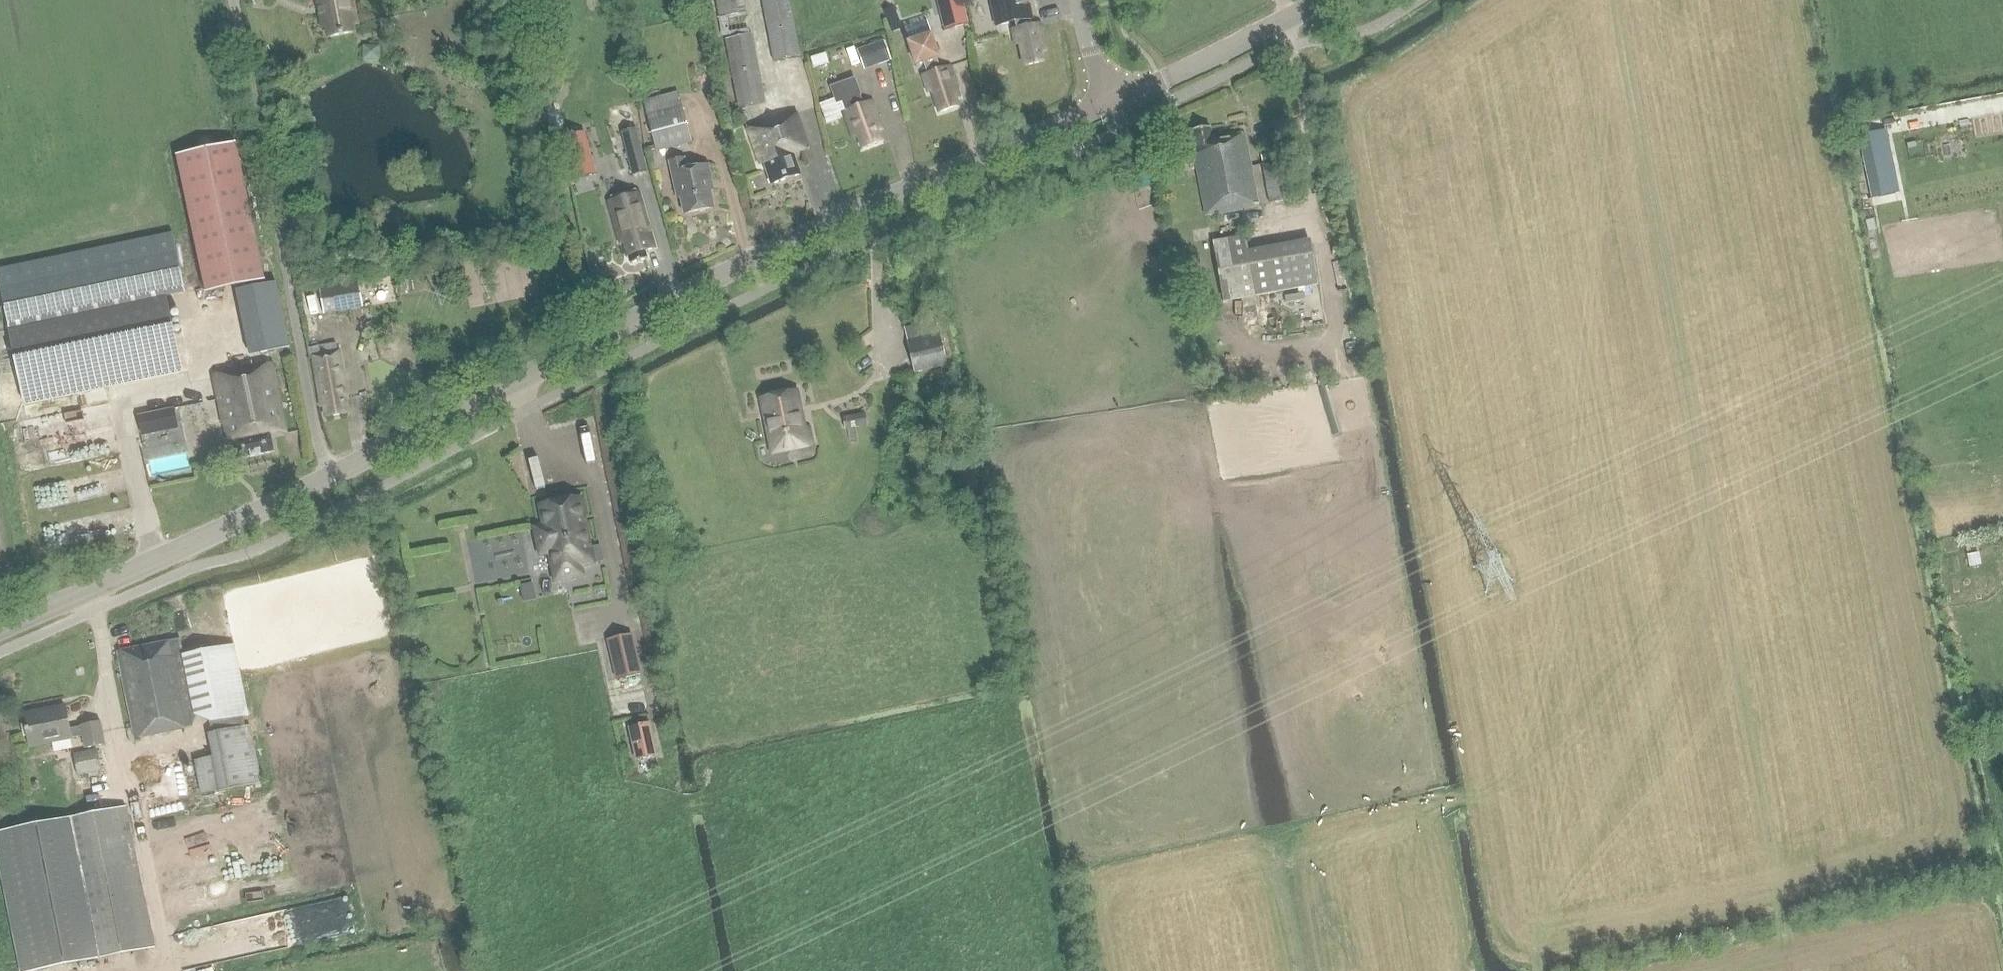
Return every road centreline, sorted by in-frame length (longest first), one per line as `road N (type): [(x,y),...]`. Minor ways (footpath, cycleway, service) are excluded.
road 1 (tertiary): [(325,478),(751,261),(1109,103)]
road 2 (unclassified): [(325,478),(231,0)]
road 3 (tertiary): [(0,628),(325,478)]
road 4 (tertiary): [(1109,103),(1321,0)]

